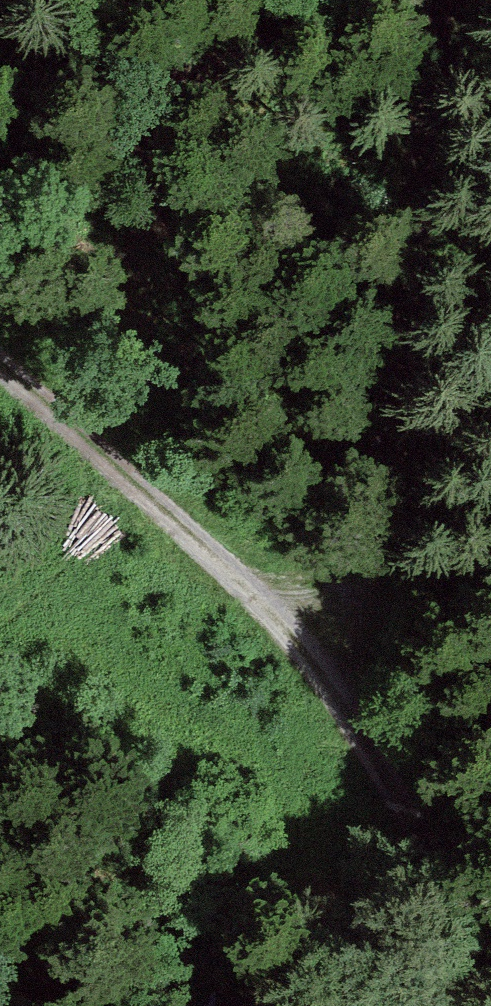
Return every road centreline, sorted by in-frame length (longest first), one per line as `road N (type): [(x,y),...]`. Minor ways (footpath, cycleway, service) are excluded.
road 1 (track): [(0,369),(315,630),(490,939)]
road 2 (track): [(315,630),(438,235),(463,0)]

